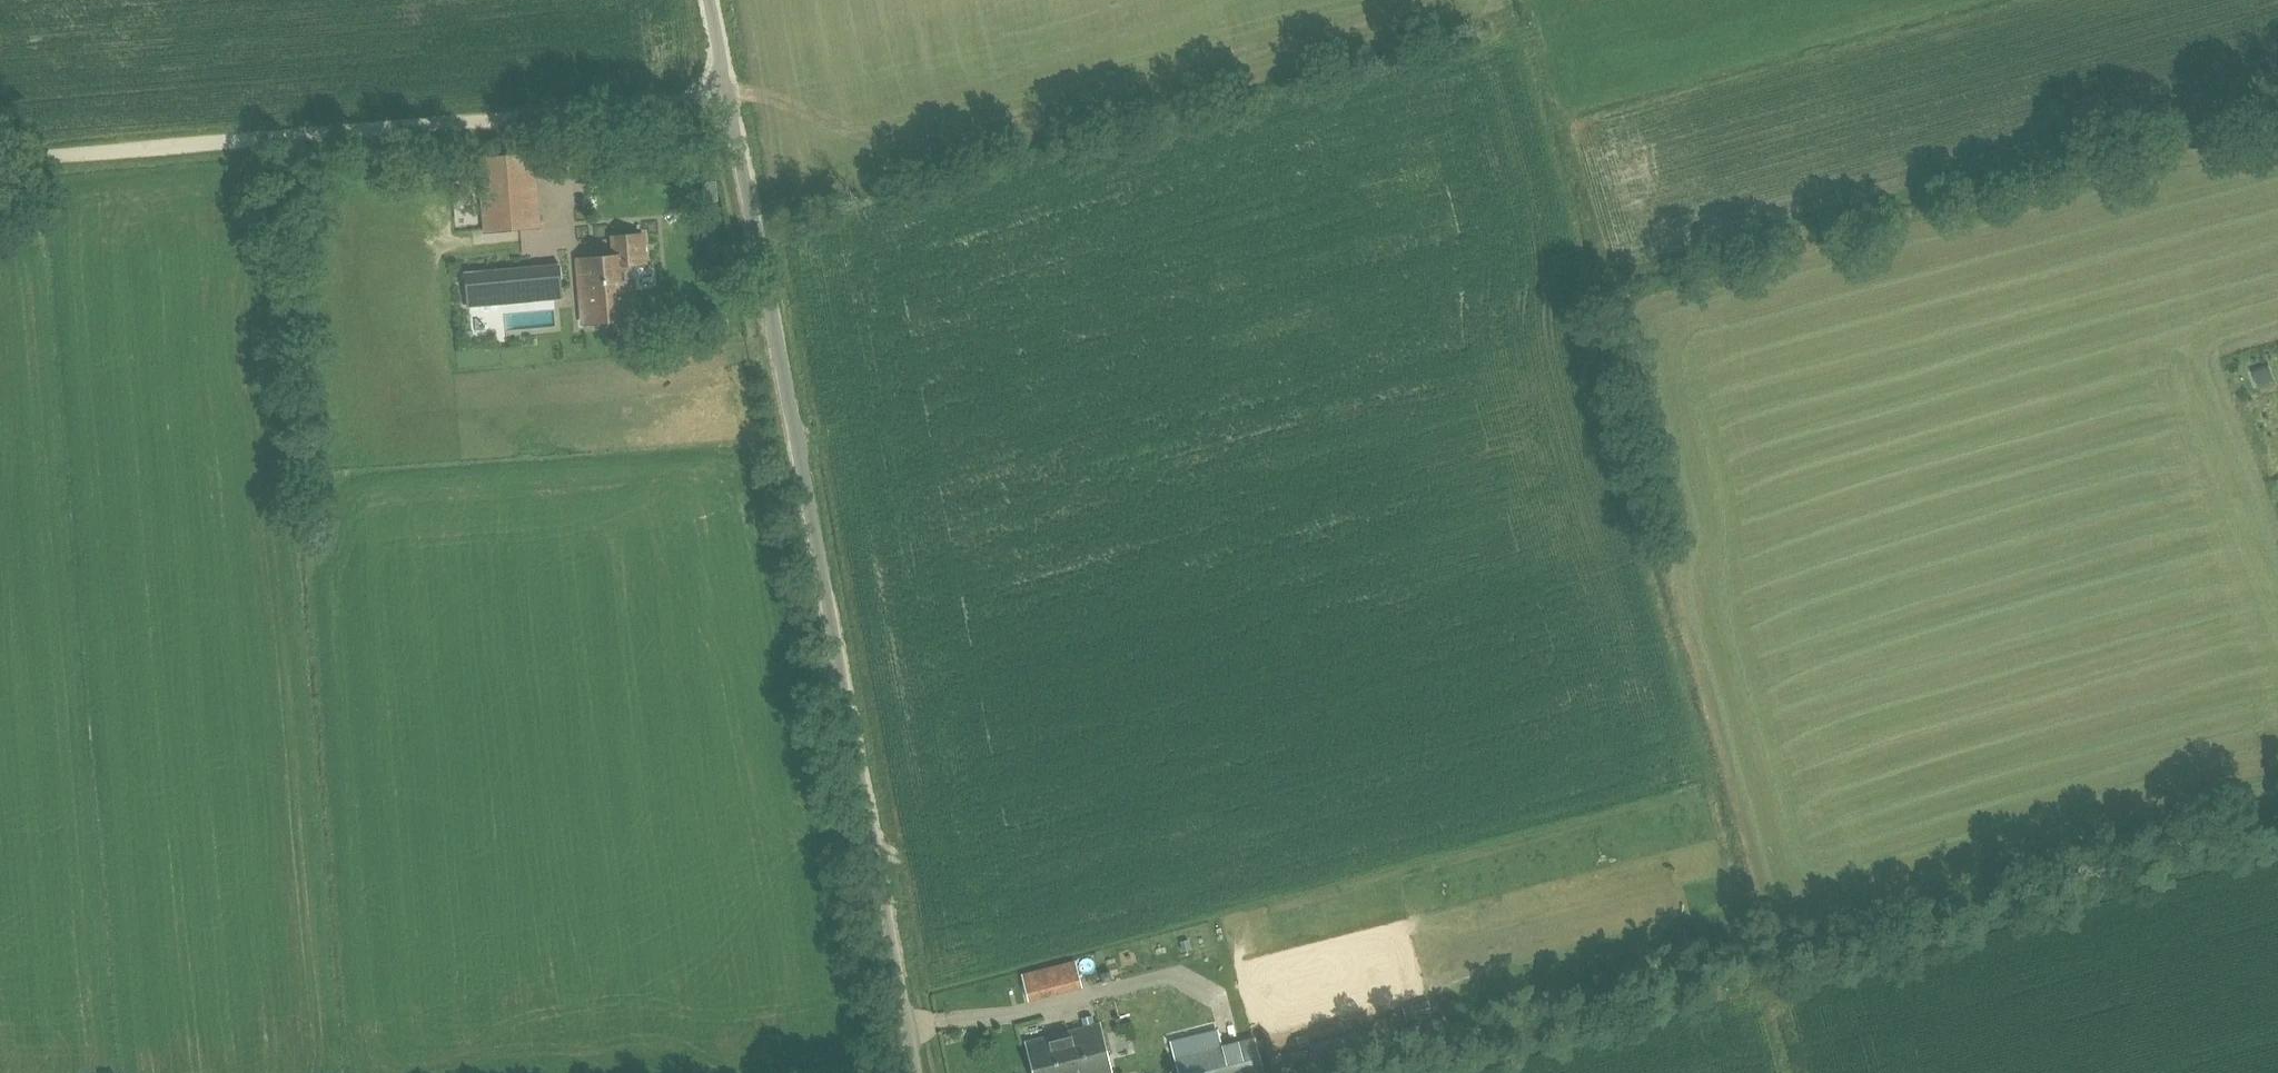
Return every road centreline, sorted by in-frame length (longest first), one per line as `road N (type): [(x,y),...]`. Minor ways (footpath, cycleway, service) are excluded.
road 1 (track): [(916,1072),(719,45)]
road 2 (track): [(730,99),(0,160)]

